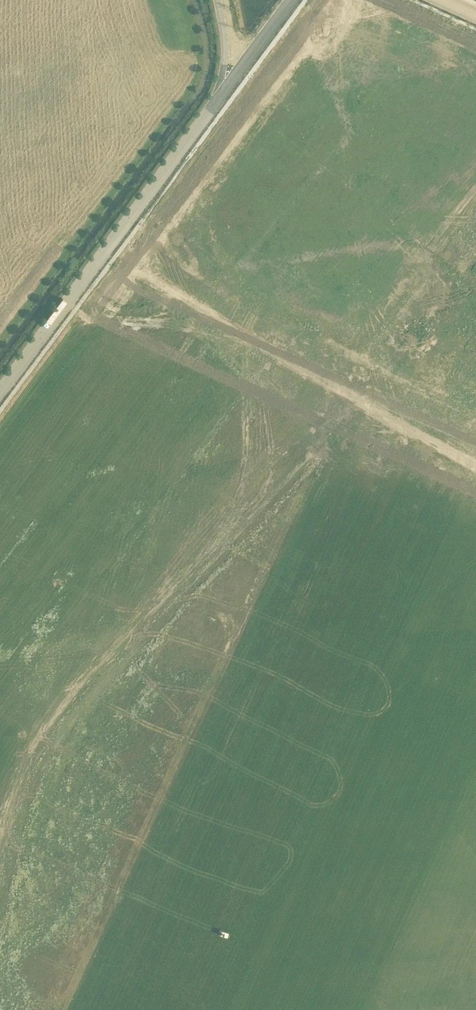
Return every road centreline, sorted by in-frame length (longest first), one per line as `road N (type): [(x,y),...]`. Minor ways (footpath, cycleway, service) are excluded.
road 1 (unclassified): [(0,397),(297,0)]

